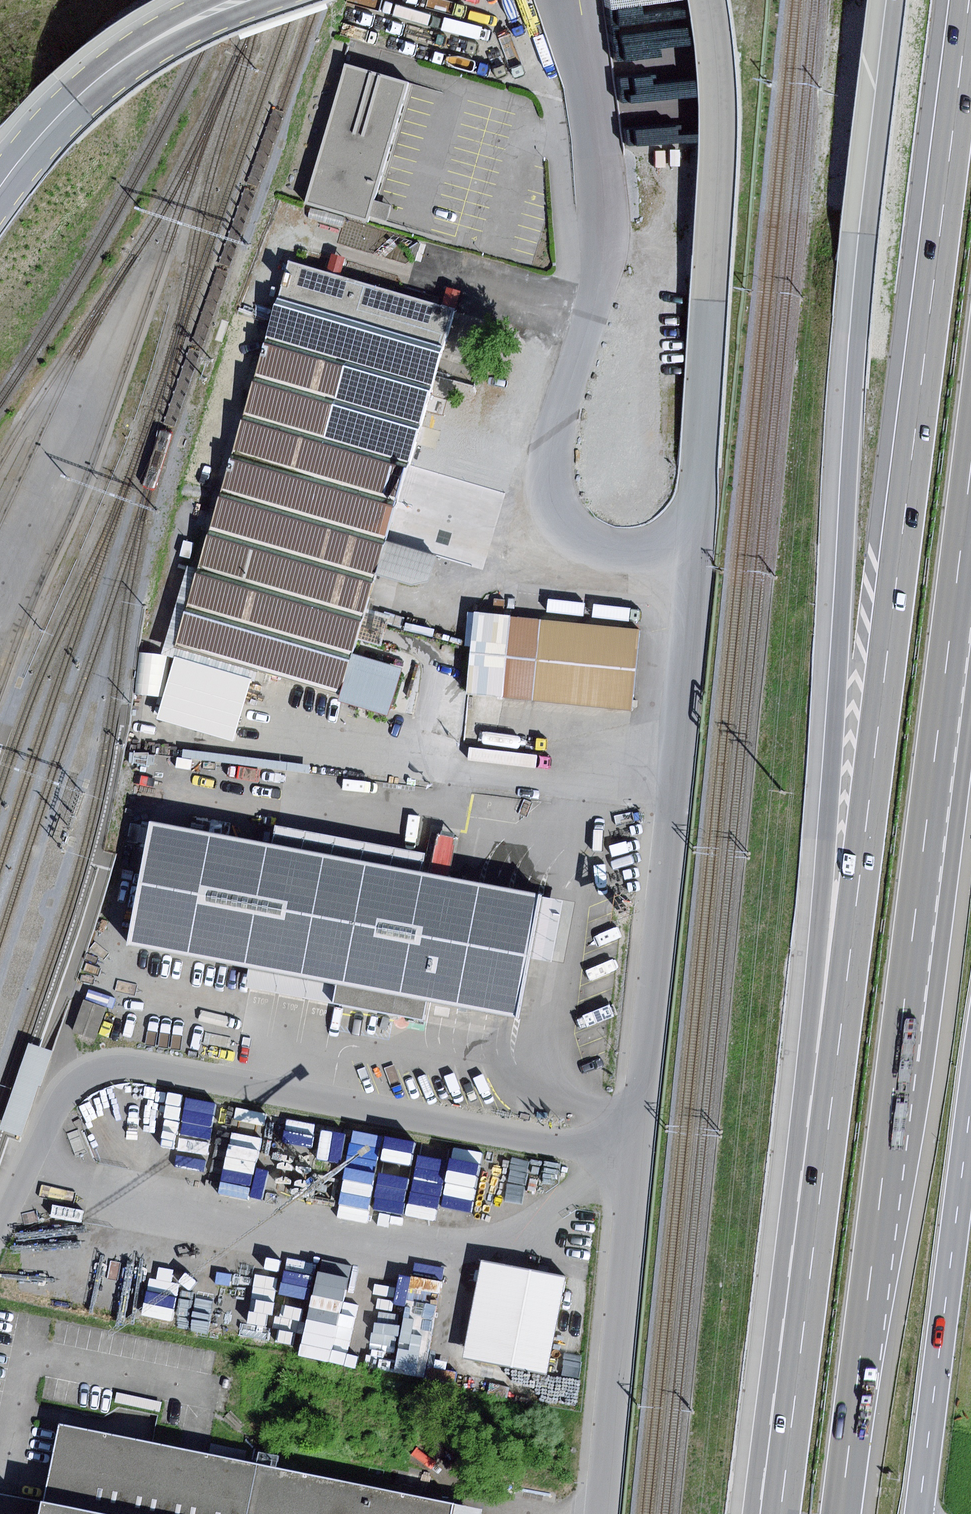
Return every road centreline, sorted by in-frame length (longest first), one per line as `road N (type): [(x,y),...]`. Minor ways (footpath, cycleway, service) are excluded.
road 1 (motorway): [(970,2),(818,1190)]
road 2 (motorway): [(884,0),(850,319),(848,468),(807,1060),(818,1190)]
road 3 (unclassified): [(708,0),(715,84),(710,302),(678,800),(638,1159)]
road 4 (motorway): [(842,1513),(965,523)]
road 5 (unclassified): [(638,1159),(118,1067),(73,1085),(45,1120),(0,1235)]
road 6 (primary): [(919,1513),(970,1108)]
road 7 (unclassified): [(638,1159),(602,1513)]
road 8 (motorway): [(818,1190),(777,1513)]
road 9 (tertiary): [(0,187),(82,94),(135,54),(251,0)]

